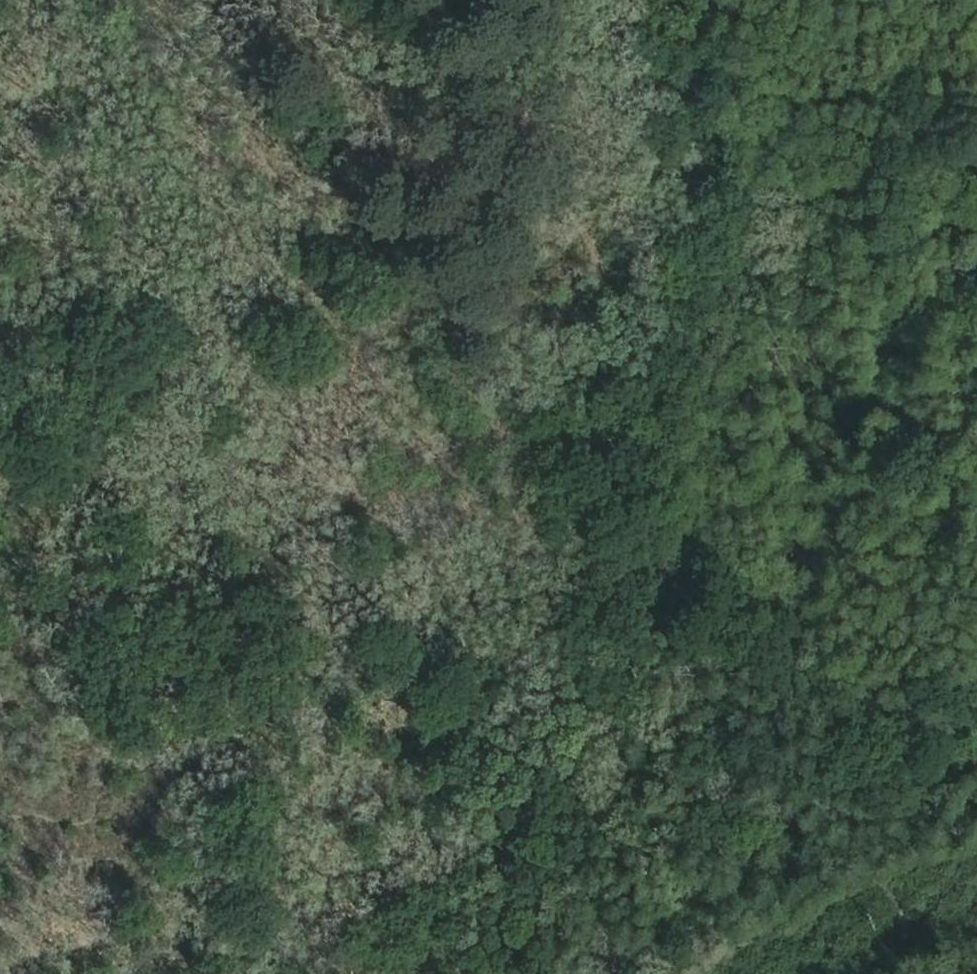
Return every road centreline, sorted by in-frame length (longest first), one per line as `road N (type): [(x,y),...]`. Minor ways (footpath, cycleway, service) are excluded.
road 1 (track): [(976,887),(789,973)]

